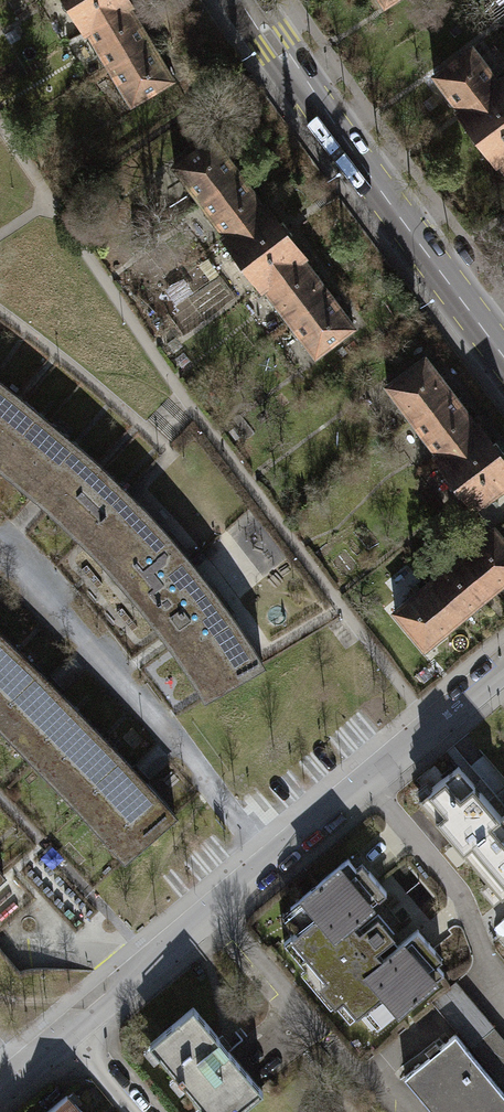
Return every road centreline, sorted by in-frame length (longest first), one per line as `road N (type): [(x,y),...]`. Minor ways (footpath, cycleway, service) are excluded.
road 1 (secondary): [(503,359),(245,0)]
road 2 (residential): [(364,784),(70,1031)]
road 3 (residential): [(364,784),(461,897),(483,956),(503,980)]
road 4 (residential): [(503,666),(364,784)]

